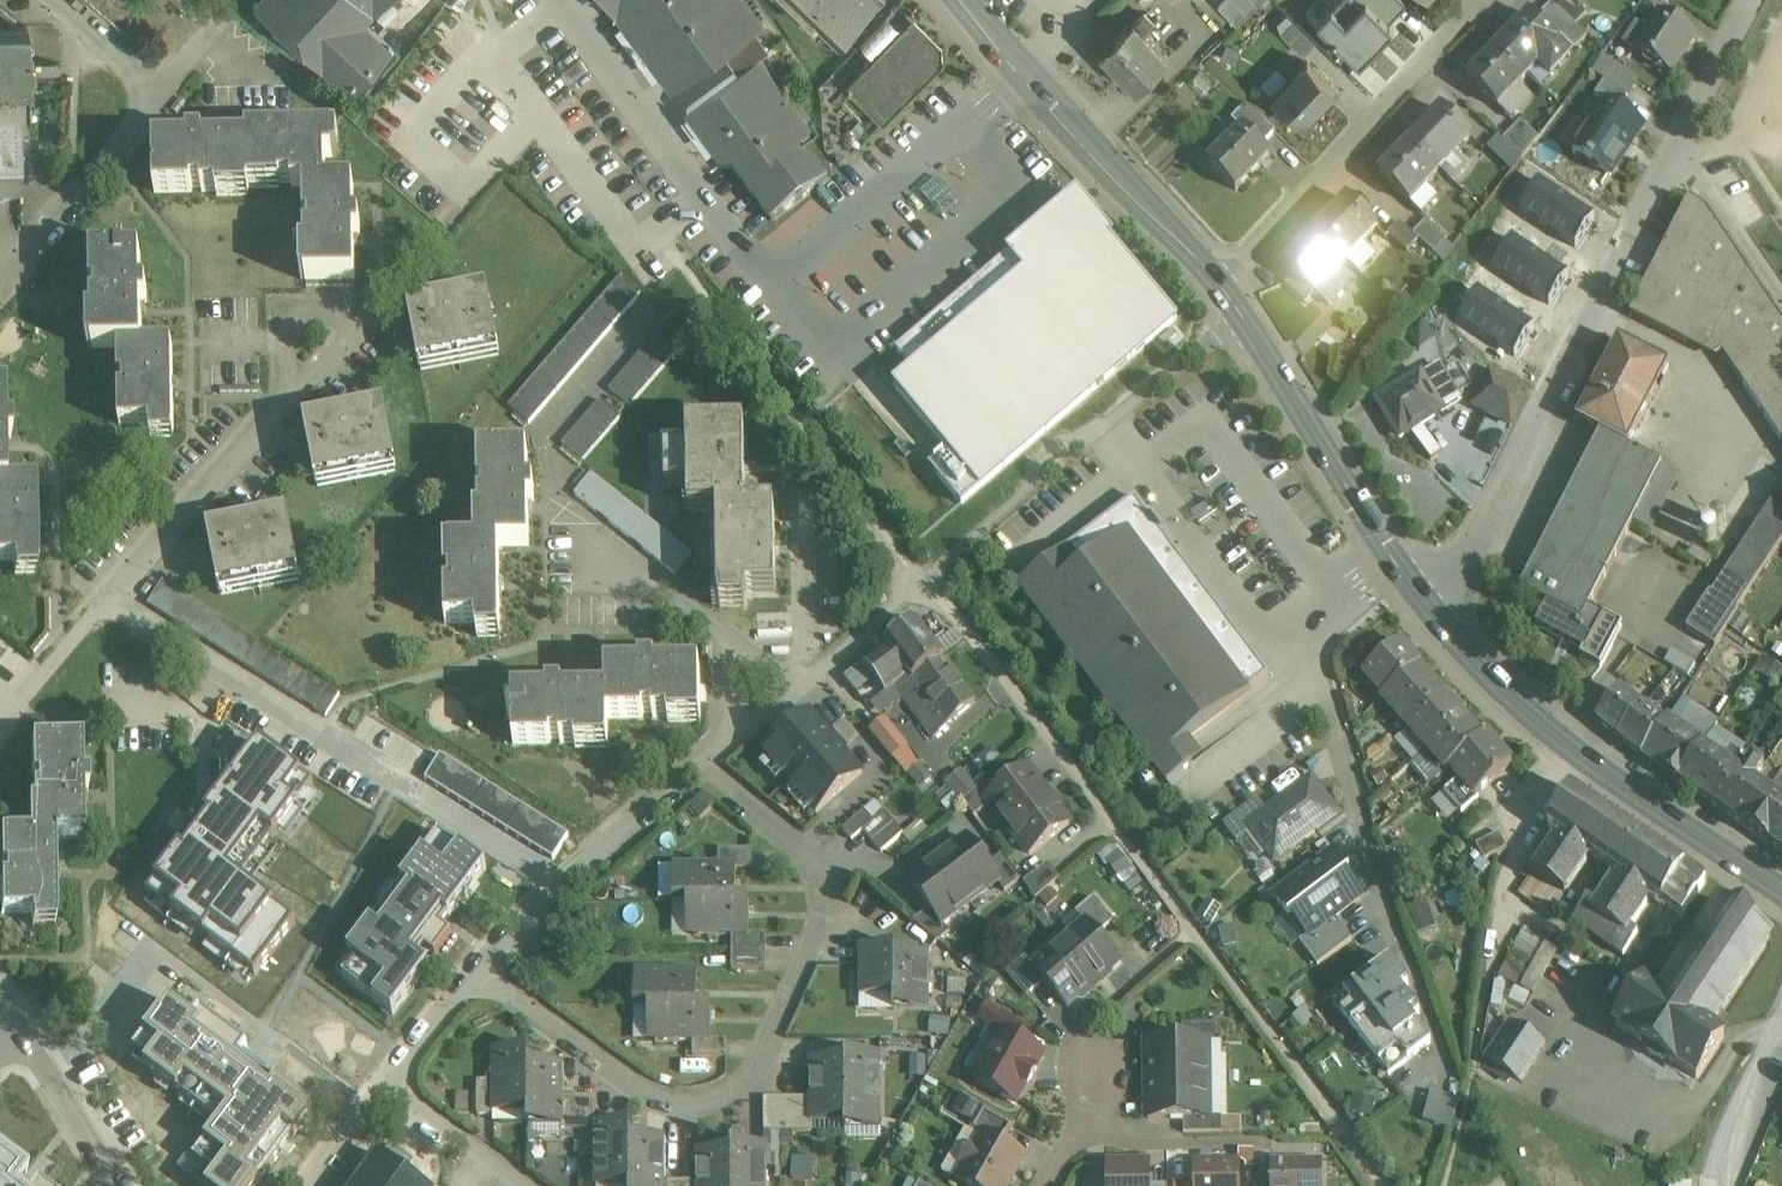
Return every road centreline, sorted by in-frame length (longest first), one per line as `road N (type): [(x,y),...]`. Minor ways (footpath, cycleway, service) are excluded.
road 1 (residential): [(702,764),(800,849),(822,877),(826,909),(741,1086),(708,1103),(676,1104),(627,1082),(480,972)]
road 2 (residential): [(1425,604),(1456,571),(1678,151)]
road 3 (primary): [(1425,604),(1507,692),(1570,745),(1781,888)]
road 4 (residential): [(0,731),(288,401)]
road 5 (primary): [(958,0),(1022,80),(1219,283)]
road 6 (residential): [(1479,0),(1219,283)]
road 7 (primary): [(1245,321),(1425,604)]
road 8 (residential): [(480,972),(702,764)]
road 9 (residential): [(702,764),(930,580)]
road 10 (residential): [(0,282),(159,90)]
road 11 (residential): [(288,401),(358,322),(305,313),(292,318),(286,343)]
road 12 (residential): [(1781,305),(1678,151)]
road 13 (residential): [(21,1030),(119,1185)]
road 14 (residential): [(1245,321),(1104,428)]
road 15 (residential): [(1678,151),(1753,0)]
road 16 (residential): [(525,1185),(389,1086)]
road 17 (residential): [(389,1086),(480,972)]
road 18 (residential): [(159,90),(51,0)]
road 19 (residential): [(310,1185),(389,1086)]
road 20 (residential): [(1099,1071),(1085,1132),(1053,1185)]

